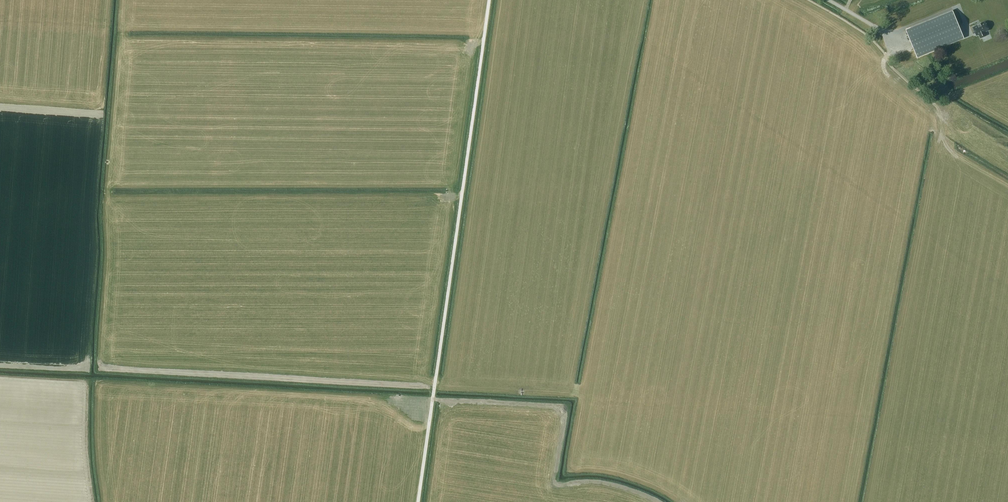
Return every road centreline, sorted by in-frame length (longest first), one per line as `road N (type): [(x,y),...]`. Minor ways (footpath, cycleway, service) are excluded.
road 1 (track): [(418,501),(489,0)]

